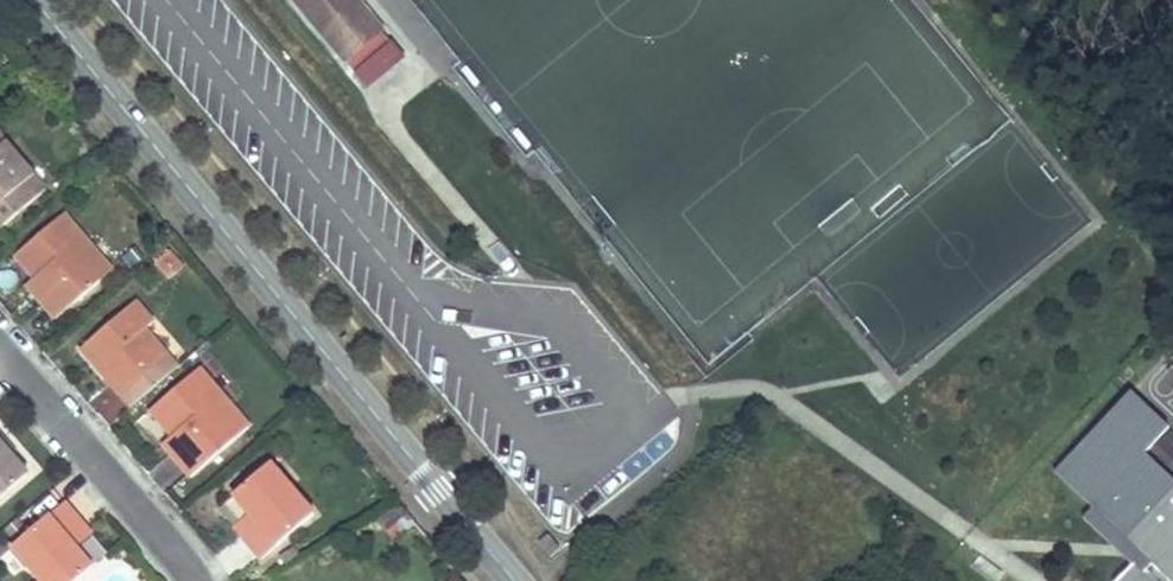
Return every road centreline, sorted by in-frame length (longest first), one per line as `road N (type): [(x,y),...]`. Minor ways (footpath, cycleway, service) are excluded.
road 1 (tertiary): [(514,580),(35,0)]
road 2 (residential): [(195,580),(0,353)]

